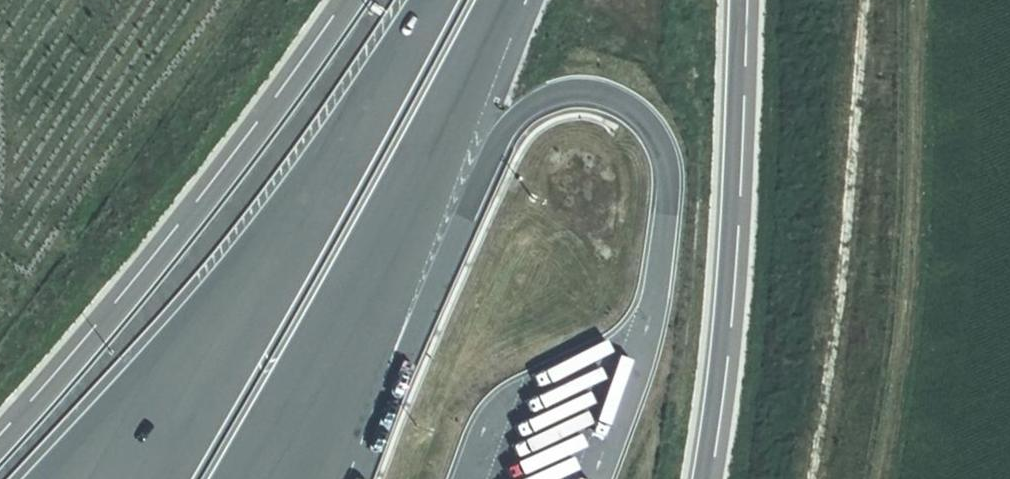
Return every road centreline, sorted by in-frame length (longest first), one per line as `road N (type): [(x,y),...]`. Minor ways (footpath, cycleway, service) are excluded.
road 1 (motorway): [(302,478),(383,400),(459,217),(518,117),(558,95),(602,97),(636,116),(657,143),(665,174),(656,265)]
road 2 (motorway): [(357,0),(93,350),(0,453)]
road 3 (motorway): [(427,0),(107,478)]
road 4 (motorway): [(291,478),(500,0)]
road 5 (motorway): [(710,478),(742,230),(750,0)]
road 6 (track): [(904,0),(896,280),(869,478)]

